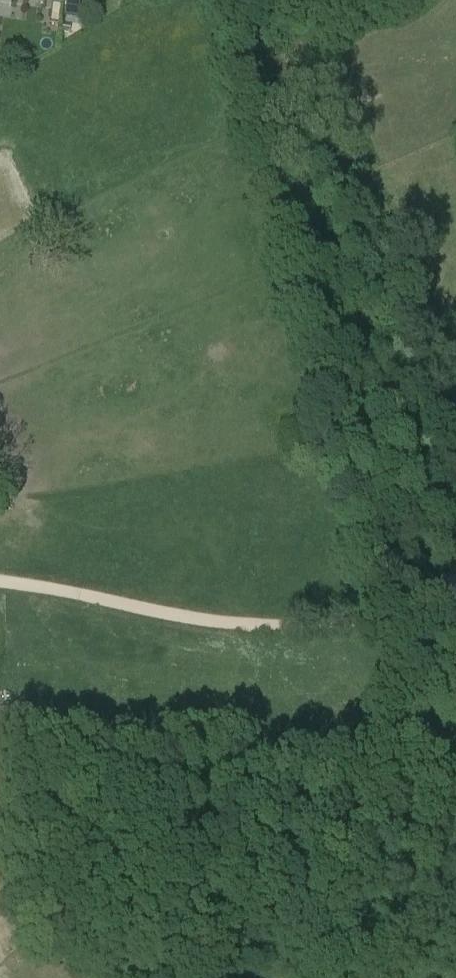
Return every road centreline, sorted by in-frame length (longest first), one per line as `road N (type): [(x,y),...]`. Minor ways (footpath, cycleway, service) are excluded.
road 1 (track): [(455,572),(438,590),(380,615),(305,627),(227,622),(0,580)]

